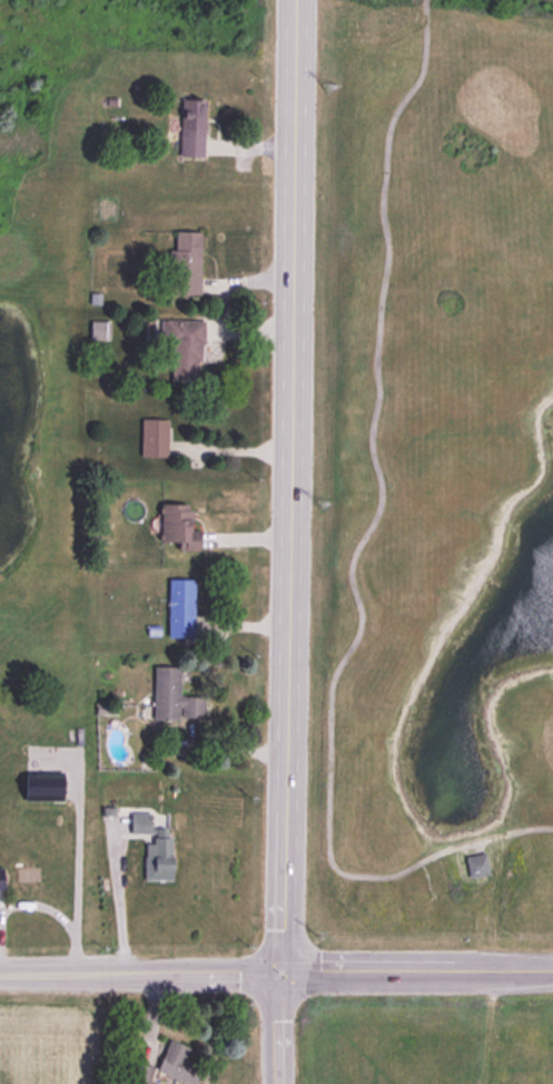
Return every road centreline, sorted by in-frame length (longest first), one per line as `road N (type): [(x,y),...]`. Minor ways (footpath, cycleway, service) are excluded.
road 1 (tertiary): [(293,0),(283,973)]
road 2 (residential): [(0,976),(283,973)]
road 3 (tertiary): [(283,973),(552,972)]
road 4 (track): [(75,935),(79,790)]

